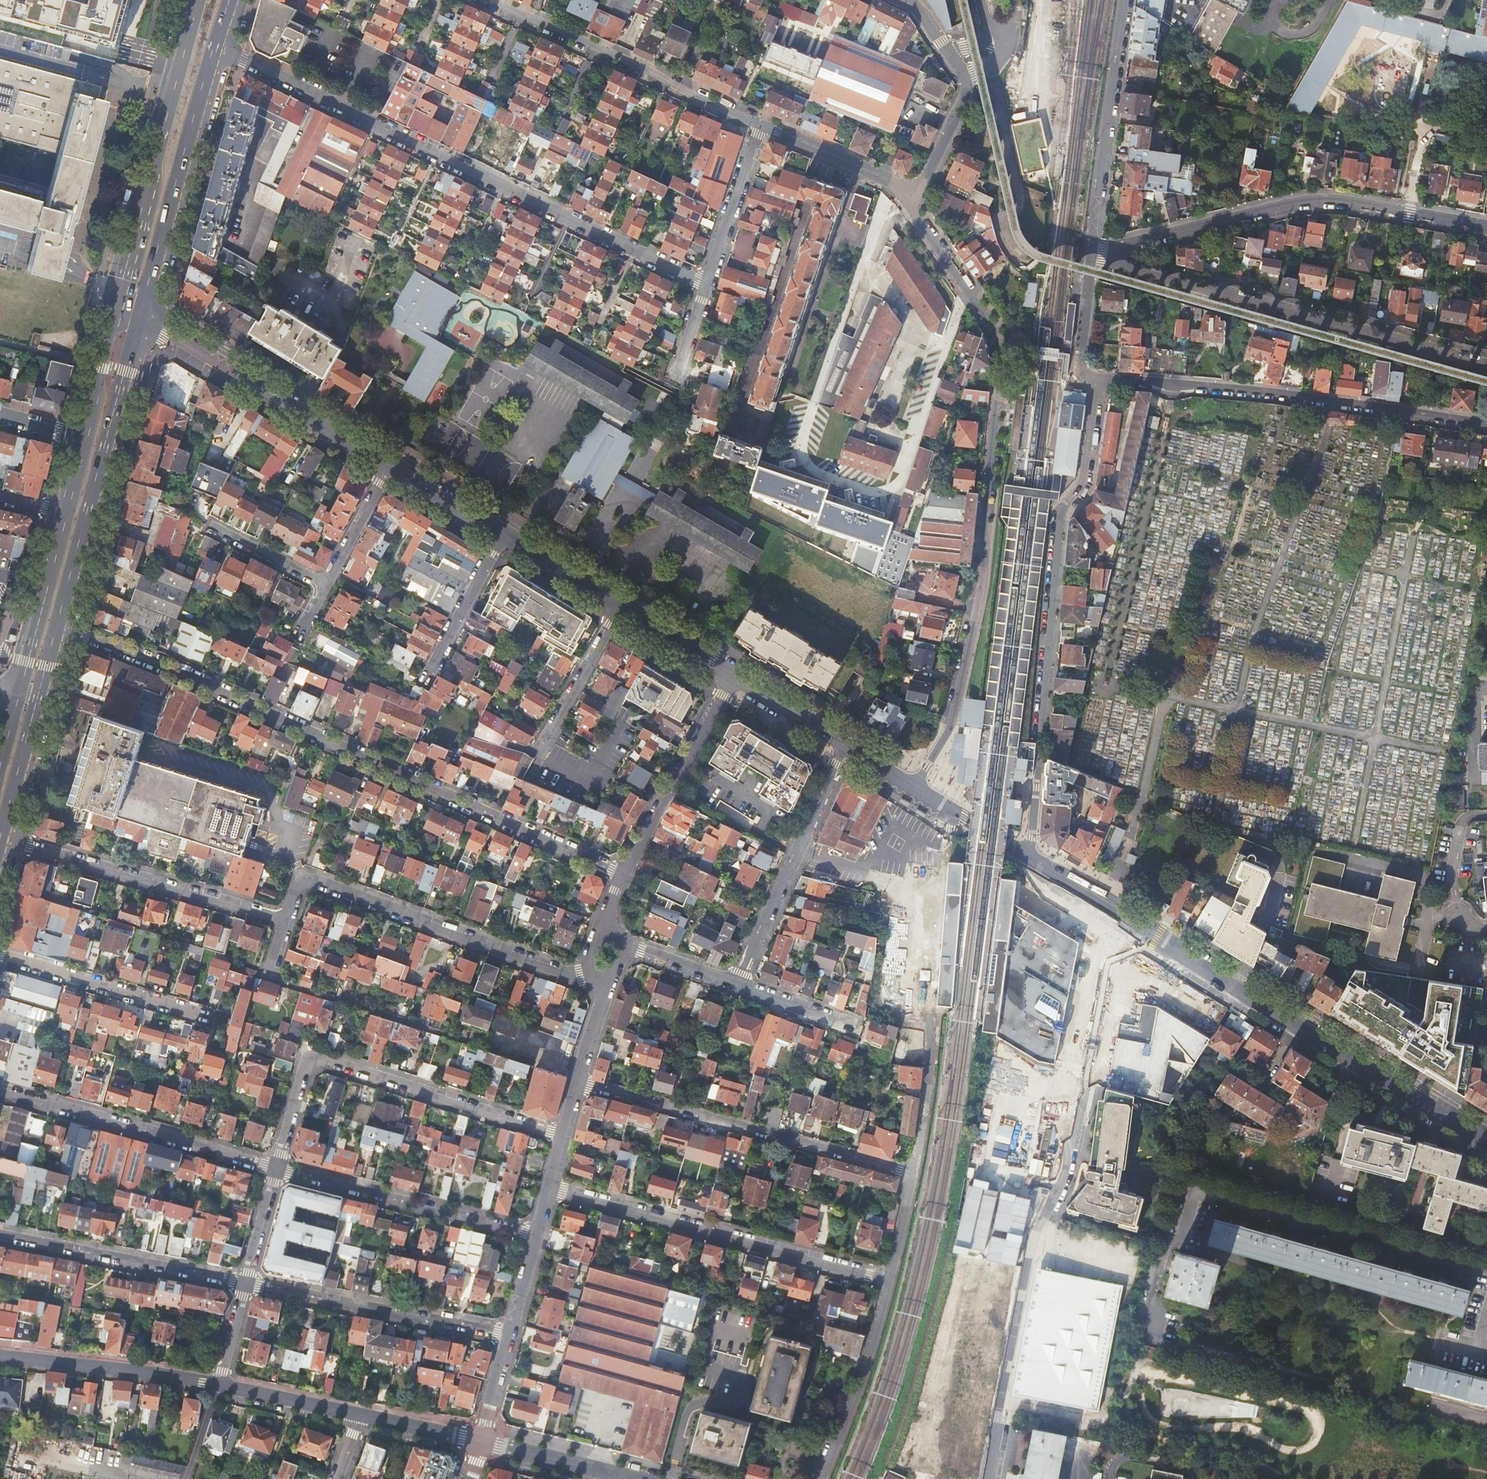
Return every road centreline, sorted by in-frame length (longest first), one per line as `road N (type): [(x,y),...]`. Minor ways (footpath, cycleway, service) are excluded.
road 1 (residential): [(906,198),(997,333),(1001,352),(974,622),(950,726),(913,786)]
road 2 (unclassified): [(623,875),(59,624)]
road 3 (tertiary): [(1024,854),(1486,1139)]
road 4 (residential): [(1024,854),(1032,838),(1060,517),(1082,484),(1094,399),(1086,377)]
road 5 (residential): [(1486,1273),(1195,1192),(1183,1236),(1165,1246),(1151,1296),(1159,1310),(1154,1329)]
road 6 (residential): [(1486,367),(1091,254)]
road 7 (residential): [(1486,226),(1315,199),(1091,254)]
road 8 (residential): [(1086,377),(1257,390),(1486,424)]
road 9 (residential): [(1084,1096),(1067,1183),(1030,1258),(987,1478)]
road 10 (residential): [(277,1169),(304,1069),(320,1058),(562,1135)]
road 11 (residential): [(548,1188),(890,1281)]
road 12 (residential): [(577,1080),(913,1174)]
road 13 (residential): [(287,919),(298,886),(314,878),(570,977),(590,974)]
road 14 (primary): [(195,0),(113,310)]
road 15 (primary): [(59,624),(144,319)]
road 16 (residential): [(3,838),(287,919)]
road 17 (residential): [(0,1091),(277,1169)]
road 18 (tertiary): [(144,319),(389,466)]
road 19 (primary): [(144,319),(218,50)]
road 20 (residential): [(507,1336),(245,1283)]
road 21 (residential): [(277,1169),(534,1236)]
road 22 (unclassified): [(845,745),(738,986)]
road 23 (residential): [(1091,254),(1124,0)]
road 24 (residential): [(245,1283),(0,1235)]
road 25 (residential): [(623,875),(734,676)]
road 26 (primary): [(3,838),(59,624)]
road 27 (secondary): [(0,1356),(218,1384)]
road 28 (unclassified): [(0,954),(208,1017)]
road 29 (residential): [(822,1478),(890,1281)]
road 30 (primary): [(64,513),(15,695)]
road 31 (residential): [(218,50),(375,125)]
road 32 (residential): [(707,285),(762,124)]
road 33 (unclassified): [(618,604),(540,753)]
road 34 (unclassified): [(503,535),(425,683)]
road 35 (residential): [(762,124),(860,167),(906,198)]
road 36 (secondary): [(218,1384),(359,1415)]
road 37 (secondary): [(481,1443),(619,1474)]
road 38 (residential): [(906,198),(925,178),(964,96),(964,76)]
road 39 (tertiary): [(618,604),(734,676)]
road 40 (unclassified): [(389,466),(326,585)]
road 41 (primary): [(113,310),(83,441)]
road 42 (tertiary): [(503,535),(618,604)]
road 43 (tertiary): [(389,466),(503,535)]
road 44 (tertiary): [(734,676),(845,745)]
road 45 (tertiary): [(913,786),(1024,854)]
road 46 (unclassified): [(326,585),(214,529)]
road 47 (secondary): [(359,1415),(481,1443)]
road 48 (residential): [(1086,377),(1080,363),(1091,254)]
road 49 (residential): [(624,944),(738,986)]

